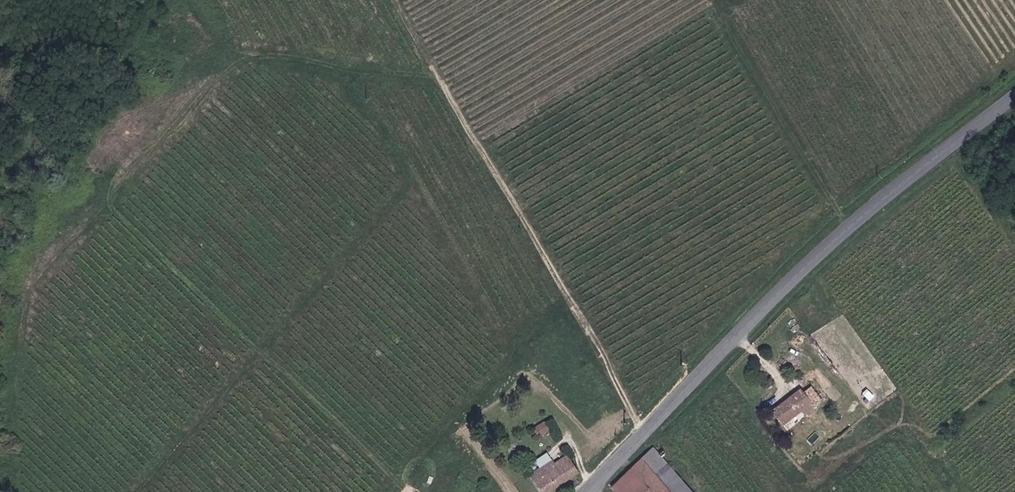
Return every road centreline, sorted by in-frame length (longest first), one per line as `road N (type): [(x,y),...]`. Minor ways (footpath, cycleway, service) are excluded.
road 1 (tertiary): [(1014,94),(858,220),(580,491)]

